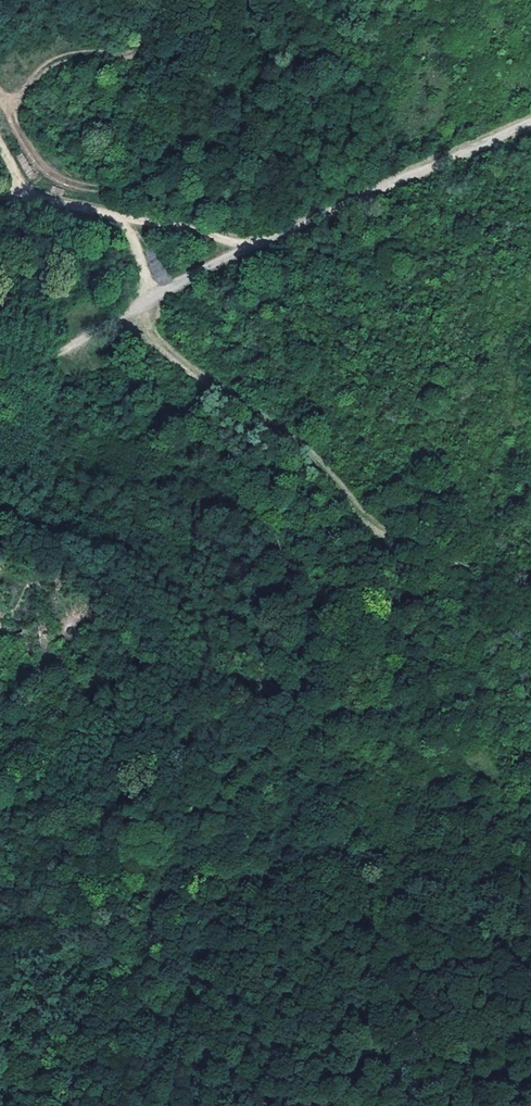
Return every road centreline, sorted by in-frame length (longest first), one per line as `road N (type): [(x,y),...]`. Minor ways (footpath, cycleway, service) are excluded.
road 1 (track): [(530,570),(474,564),(375,527),(278,428),(181,355),(147,303),(139,254),(120,216)]
road 2 (track): [(0,1075),(37,1059),(530,1019)]
road 3 (track): [(251,245),(530,120)]
road 4 (track): [(0,373),(251,245)]
road 5 (track): [(251,245),(31,189)]
road 6 (track): [(164,0),(156,32),(141,43),(89,46),(55,58),(0,100)]

